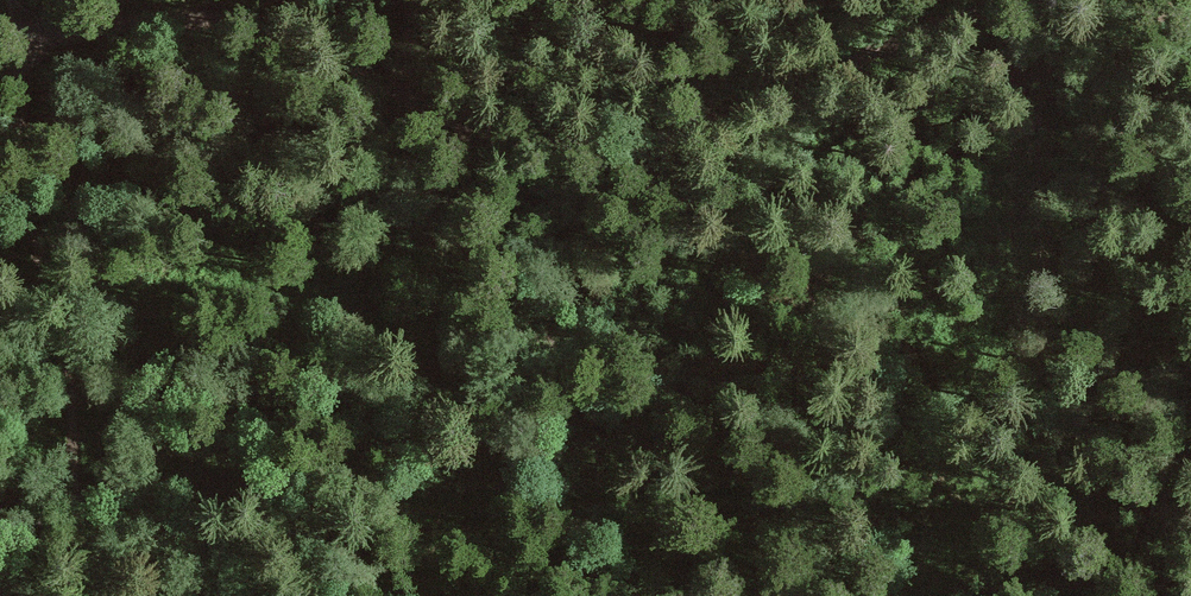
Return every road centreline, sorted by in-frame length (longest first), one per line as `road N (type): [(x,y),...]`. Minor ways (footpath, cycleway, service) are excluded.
road 1 (track): [(995,0),(690,136),(621,152),(539,152),(475,128),(323,47),(240,16),(0,37)]
road 2 (track): [(22,36),(23,161),(78,453),(75,595)]

